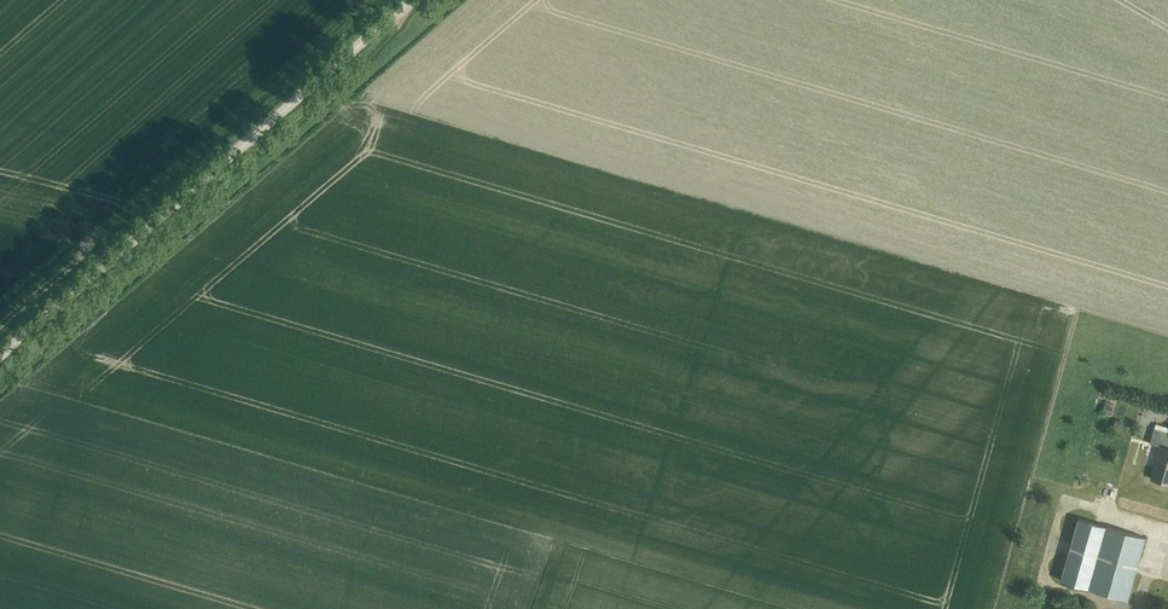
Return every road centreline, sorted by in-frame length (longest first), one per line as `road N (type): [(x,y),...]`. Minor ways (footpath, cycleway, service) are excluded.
road 1 (unclassified): [(0,355),(411,0)]

